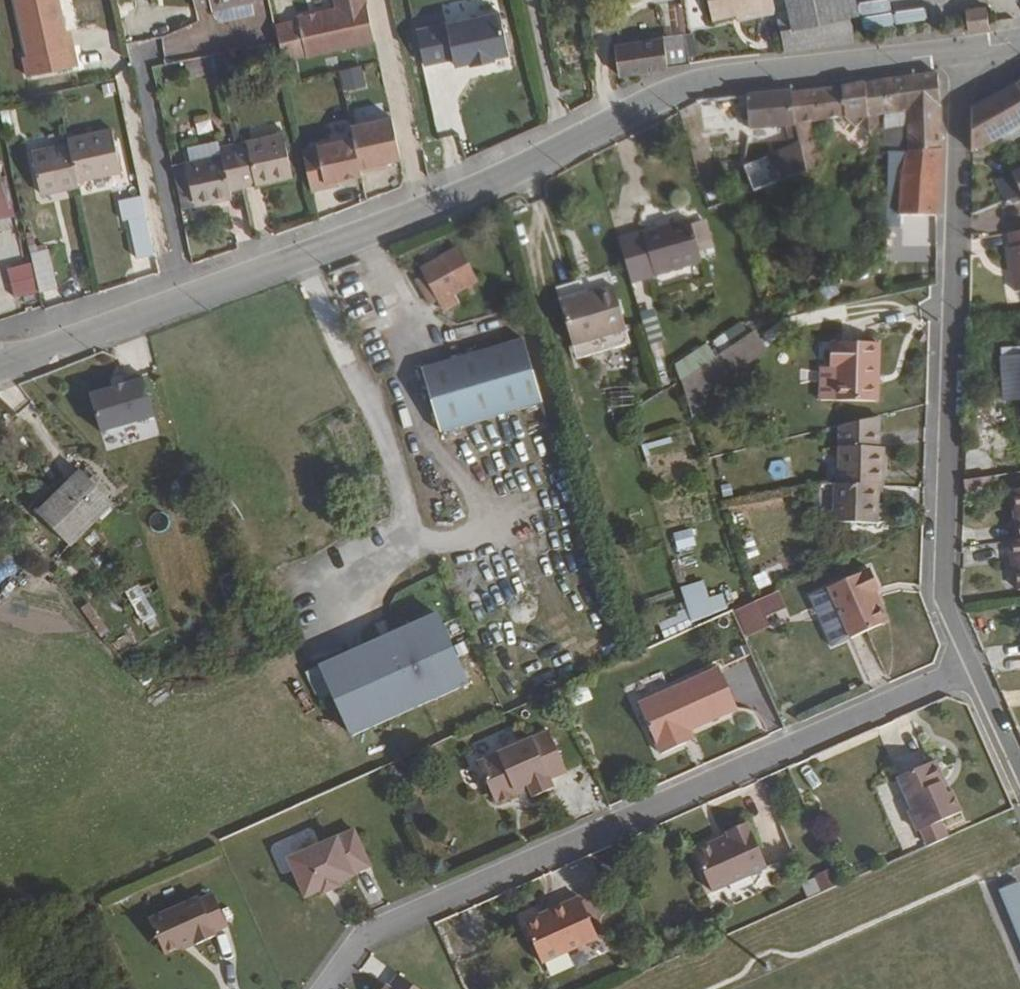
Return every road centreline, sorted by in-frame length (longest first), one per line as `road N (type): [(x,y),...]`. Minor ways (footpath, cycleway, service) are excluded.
road 1 (tertiary): [(961,47),(738,74),(677,90),(474,192),(15,358)]
road 2 (residential): [(331,988),(366,937),(974,671)]
road 3 (residential): [(974,671),(944,602),(961,47)]

